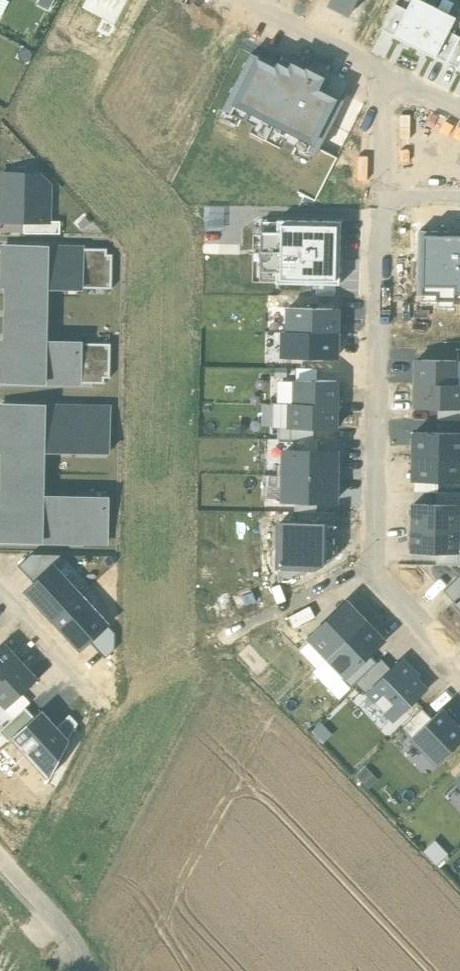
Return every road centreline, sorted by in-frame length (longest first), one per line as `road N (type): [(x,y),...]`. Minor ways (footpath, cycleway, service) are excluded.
road 1 (residential): [(373,563),(382,184)]
road 2 (residential): [(384,82),(370,62),(240,0)]
road 3 (residential): [(373,563),(231,635)]
road 4 (unclassified): [(0,858),(91,969)]
road 5 (residential): [(0,591),(88,688)]
road 6 (residential): [(459,659),(373,563)]

